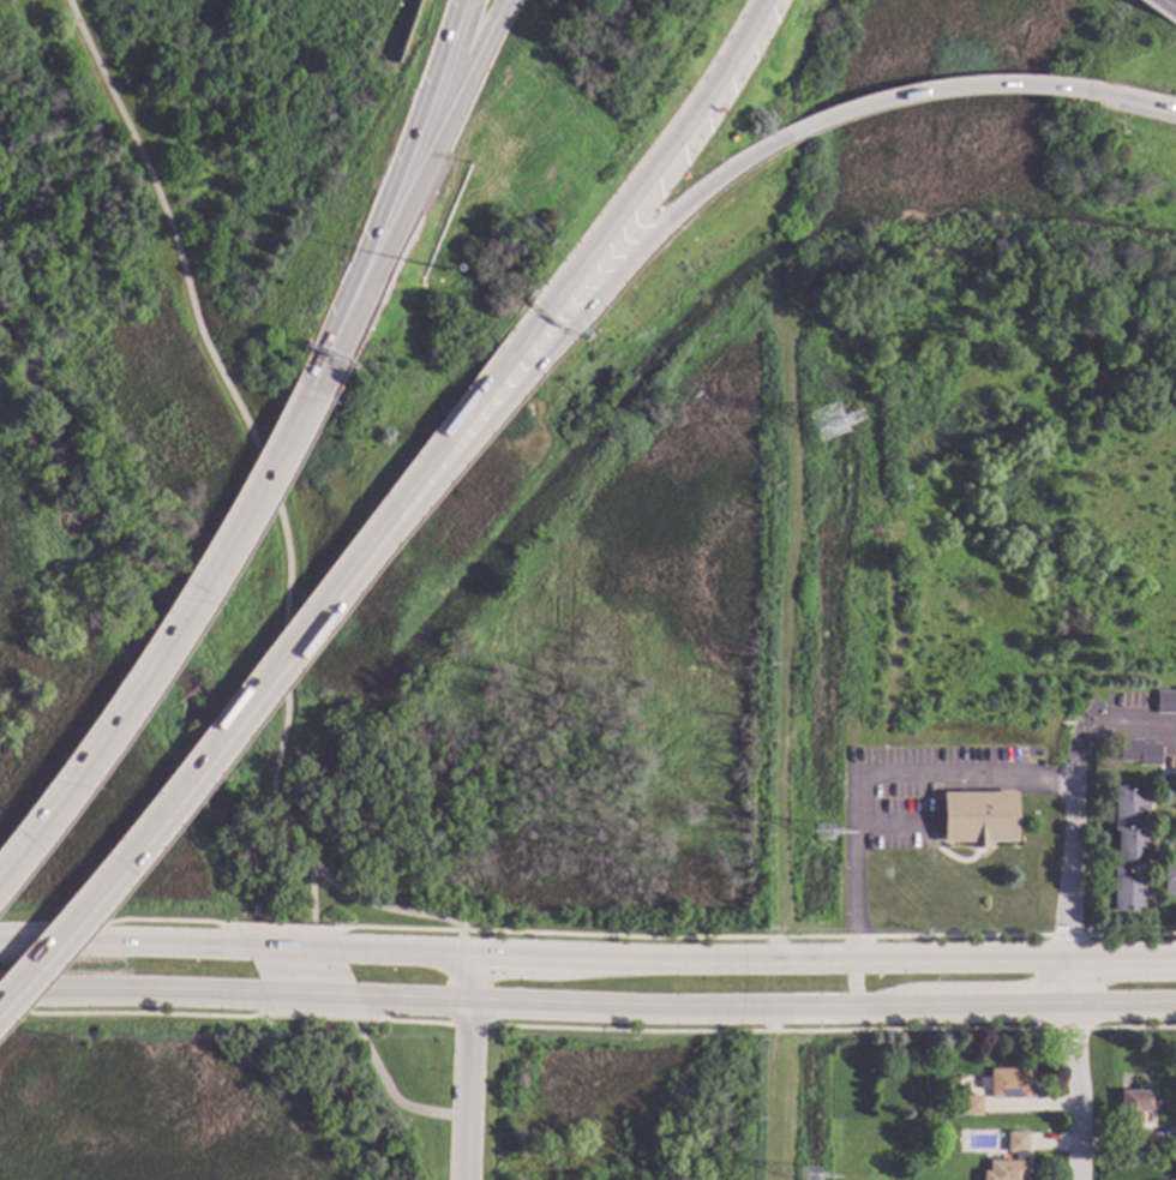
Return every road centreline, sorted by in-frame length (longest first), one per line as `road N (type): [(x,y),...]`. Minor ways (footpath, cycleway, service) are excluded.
road 1 (motorway): [(0,1001),(138,845),(536,342)]
road 2 (motorway): [(396,220),(320,381),(212,563),(0,870)]
road 3 (primary): [(1074,956),(659,958),(340,947)]
road 4 (primary): [(361,999),(772,1008),(1075,1004)]
road 5 (motorway): [(536,342),(734,72),(773,0)]
road 6 (motorway): [(536,342),(650,238),(785,146)]
road 7 (motorway): [(785,146),(846,119),(923,100),(1081,98)]
road 8 (primary): [(0,989),(263,996)]
road 9 (motorway): [(511,0),(396,220)]
road 10 (primary): [(242,944),(0,938)]
road 11 (motorway): [(470,0),(396,220)]
road 12 (residential): [(1074,956),(1073,757)]
road 13 (residential): [(1075,1179),(1075,1004)]

